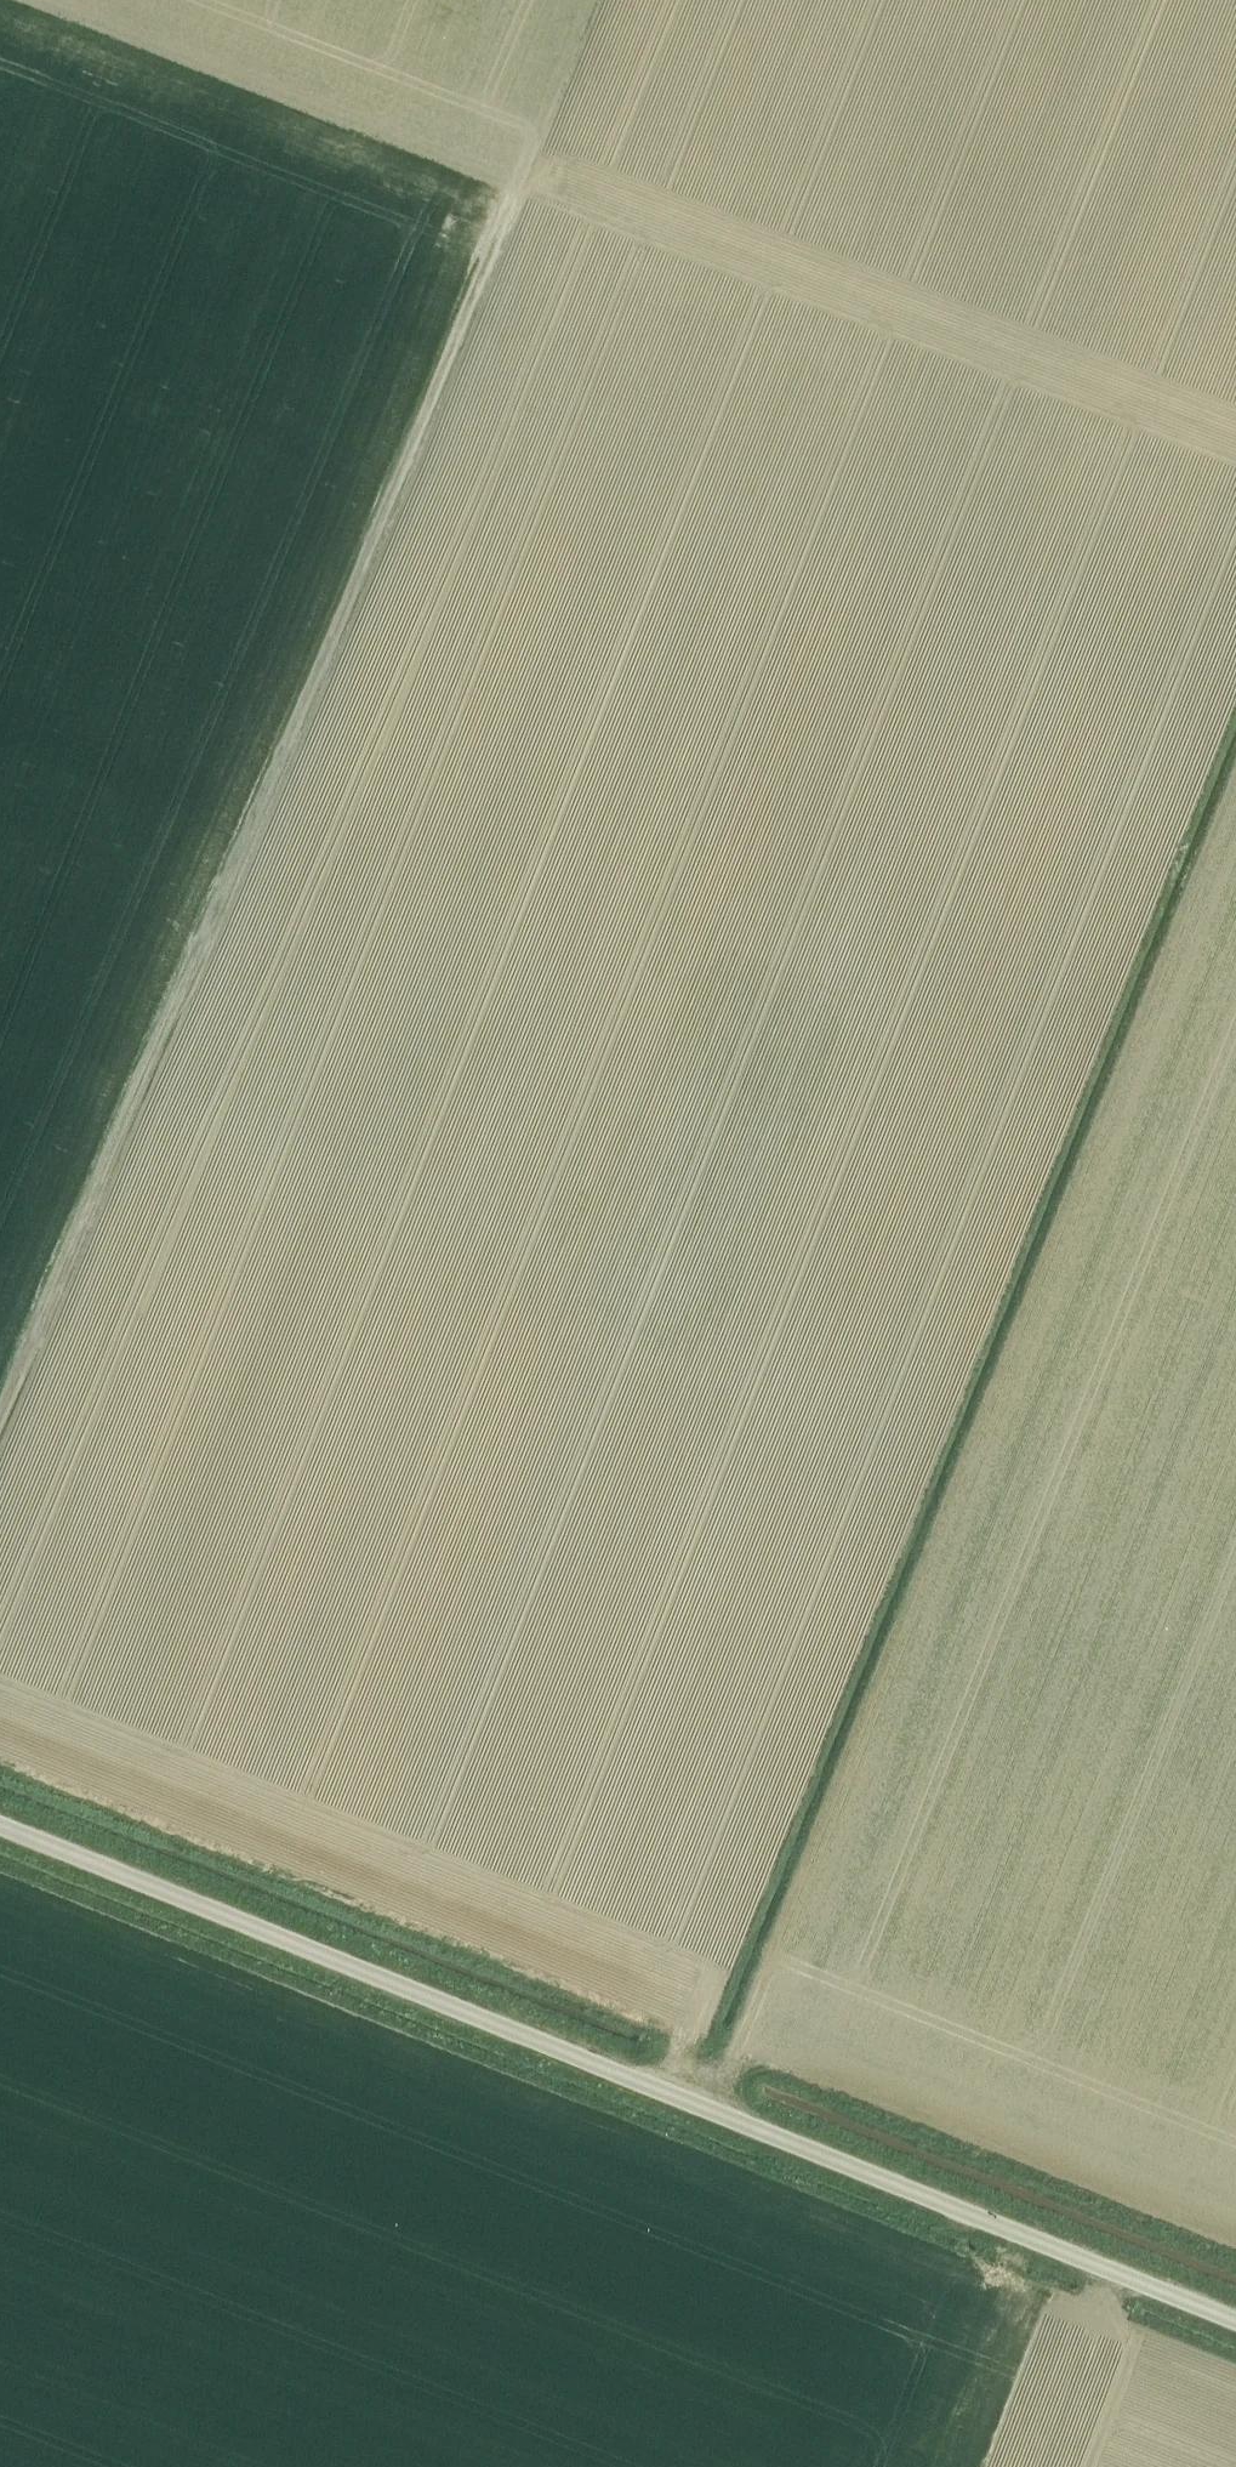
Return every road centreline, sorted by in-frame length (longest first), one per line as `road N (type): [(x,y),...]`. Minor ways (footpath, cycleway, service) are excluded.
road 1 (unclassified): [(1235,2327),(561,2044),(0,1826)]

